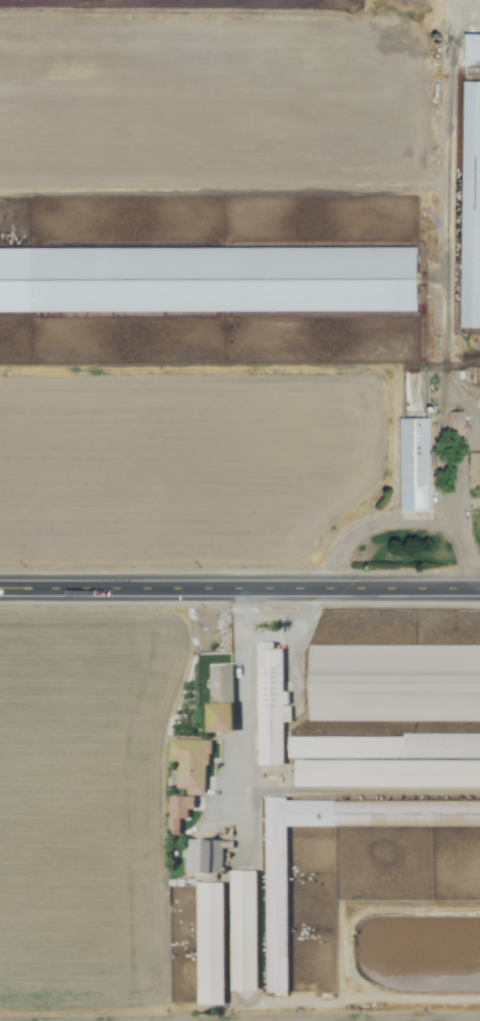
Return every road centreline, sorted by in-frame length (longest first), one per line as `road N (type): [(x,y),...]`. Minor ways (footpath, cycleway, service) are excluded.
road 1 (primary): [(479,587),(0,587)]

